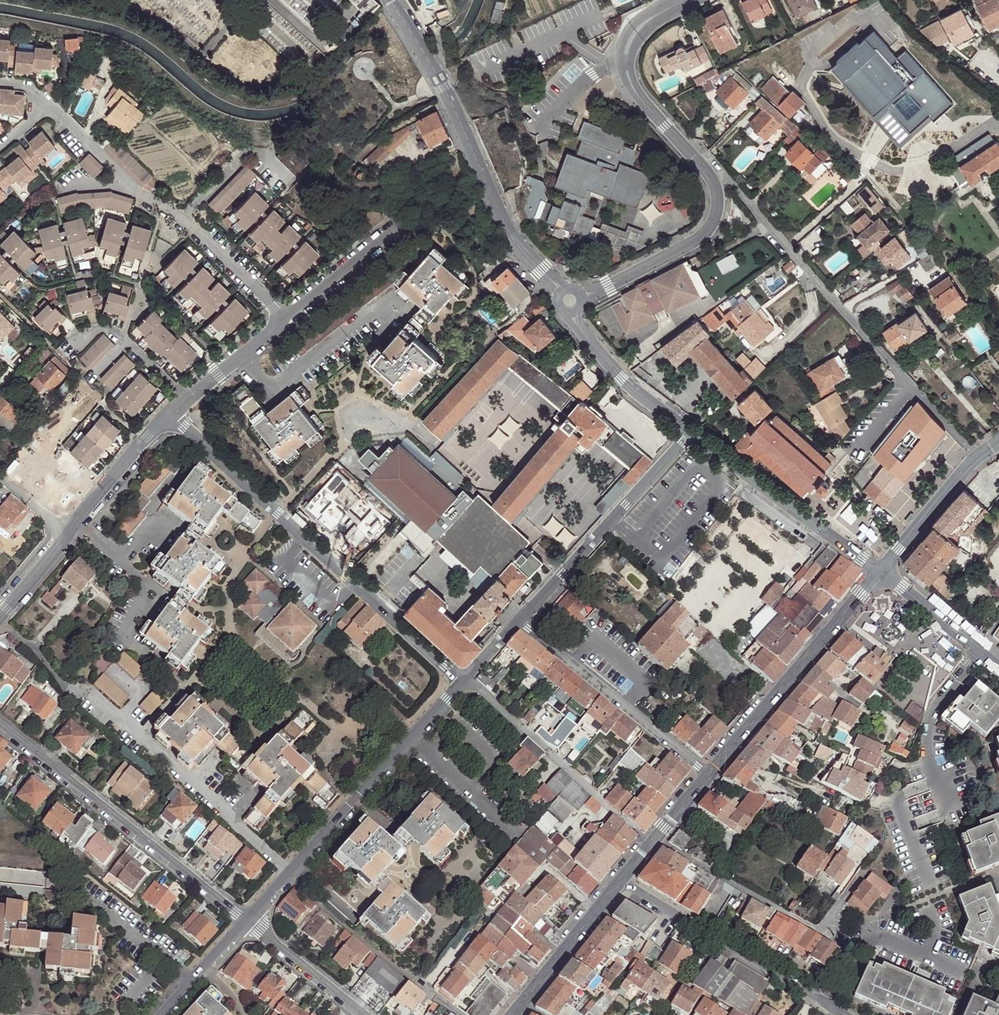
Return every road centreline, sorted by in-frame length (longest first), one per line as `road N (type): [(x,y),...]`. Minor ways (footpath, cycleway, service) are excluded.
road 1 (residential): [(174,415),(465,683)]
road 2 (residential): [(978,455),(737,187),(710,177)]
road 3 (residential): [(0,619),(68,687),(151,745),(291,871)]
road 4 (residential): [(248,924),(0,724)]
road 5 (residential): [(283,319),(195,228),(134,191),(49,106)]
road 6 (residential): [(541,270),(519,248),(392,0)]
road 7 (secondary): [(709,774),(881,570)]
road 8 (residential): [(291,871),(465,683)]
road 9 (residential): [(520,622),(690,433)]
road 10 (residential): [(468,678),(605,805),(655,838)]
road 11 (residential): [(520,622),(709,774)]
road 12 (residential): [(881,570),(690,433)]
road 13 (residential): [(808,992),(619,881)]
road 14 (residential): [(666,9),(634,33),(626,74),(710,177)]
road 15 (residential): [(710,177),(716,206),(708,231),(609,286)]
road 16 (residential): [(67,534),(174,415)]
road 17 (residential): [(283,319),(406,222)]
road 18 (secondary): [(522,1003),(619,881)]
road 19 (residential): [(998,668),(881,570)]
road 20 (secondary): [(881,570),(978,455)]
road 21 (residential): [(174,415),(283,319)]
road 22 (residential): [(361,1014),(248,924)]
road 23 (residential): [(690,433),(631,388),(588,338)]
road 24 (residential): [(164,1014),(248,924)]

